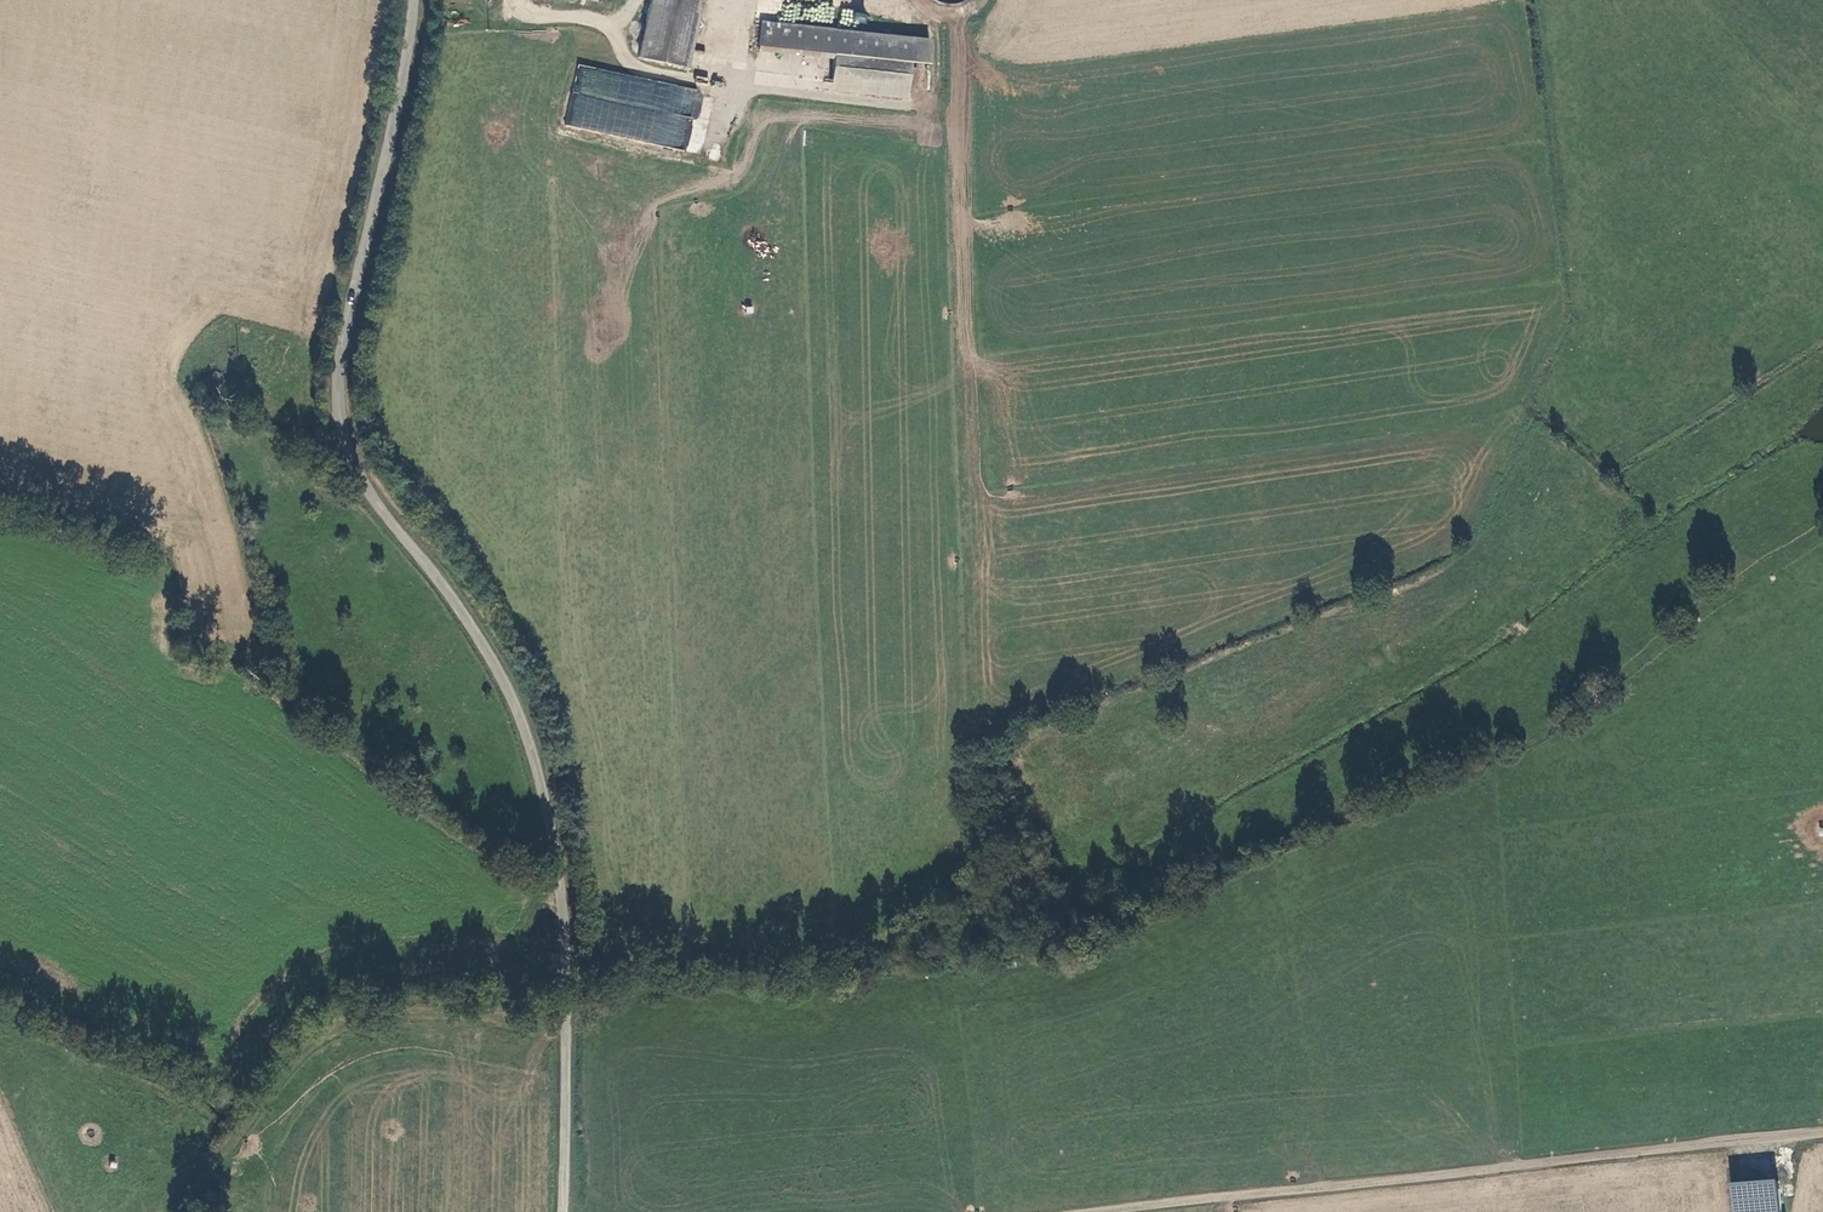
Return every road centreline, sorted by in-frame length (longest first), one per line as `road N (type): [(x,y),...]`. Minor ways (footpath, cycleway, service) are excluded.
road 1 (residential): [(563,1211),(566,944),(542,790),(494,661),(371,497),(339,410),(347,313),(414,0)]

